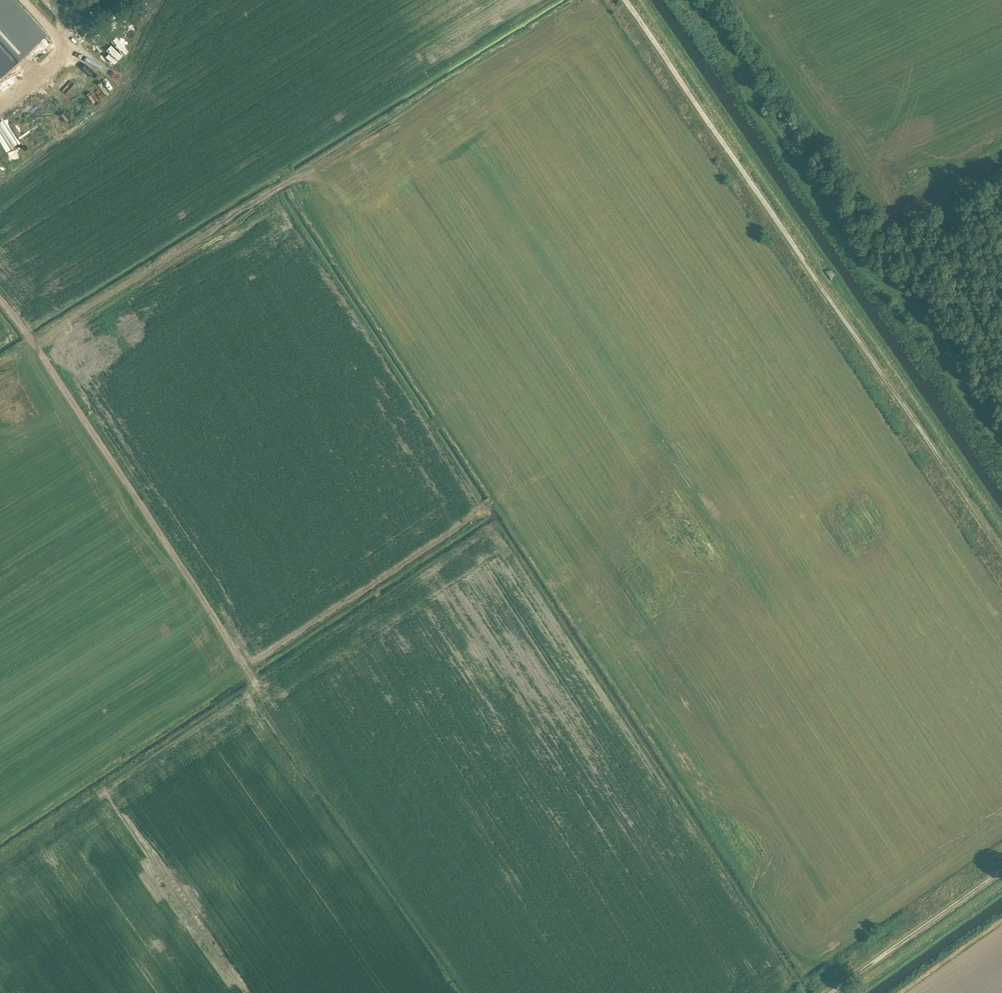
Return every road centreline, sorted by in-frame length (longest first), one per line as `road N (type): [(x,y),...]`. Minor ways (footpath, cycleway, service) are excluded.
road 1 (track): [(491,504),(251,665),(0,302)]
road 2 (track): [(647,0),(821,256),(823,275),(848,296),(1001,522)]
road 3 (track): [(251,665),(256,689),(0,856)]
road 4 (track): [(1001,892),(858,992)]

